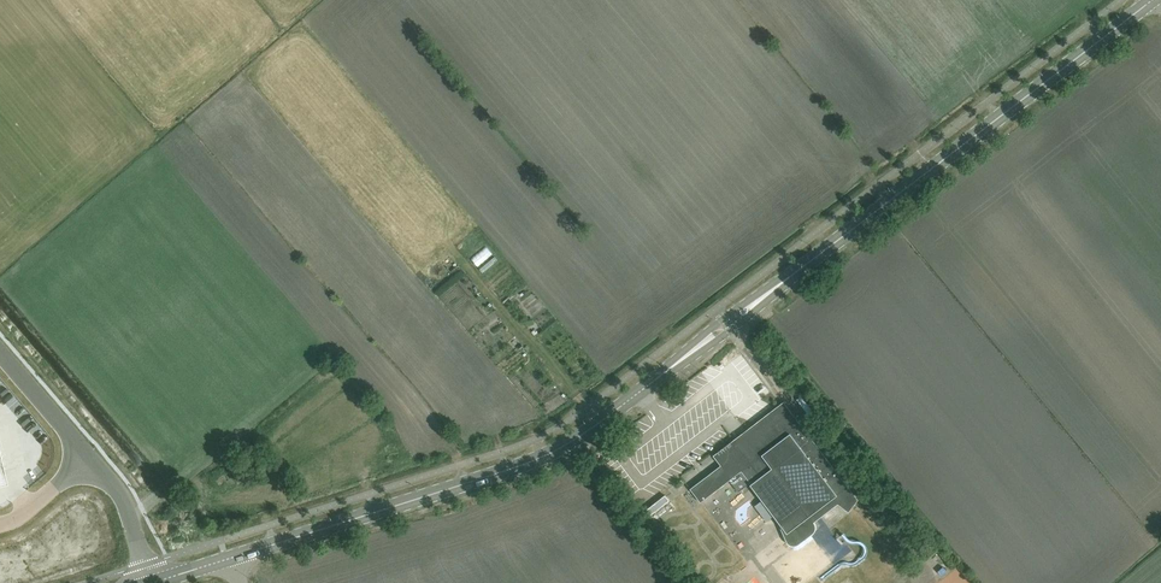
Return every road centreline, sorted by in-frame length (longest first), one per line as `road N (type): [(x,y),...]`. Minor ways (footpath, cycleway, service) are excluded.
road 1 (tertiary): [(227,558),(565,446),(1152,0)]
road 2 (unclassified): [(148,582),(122,500),(89,459)]
road 3 (unclassified): [(89,459),(0,357)]

